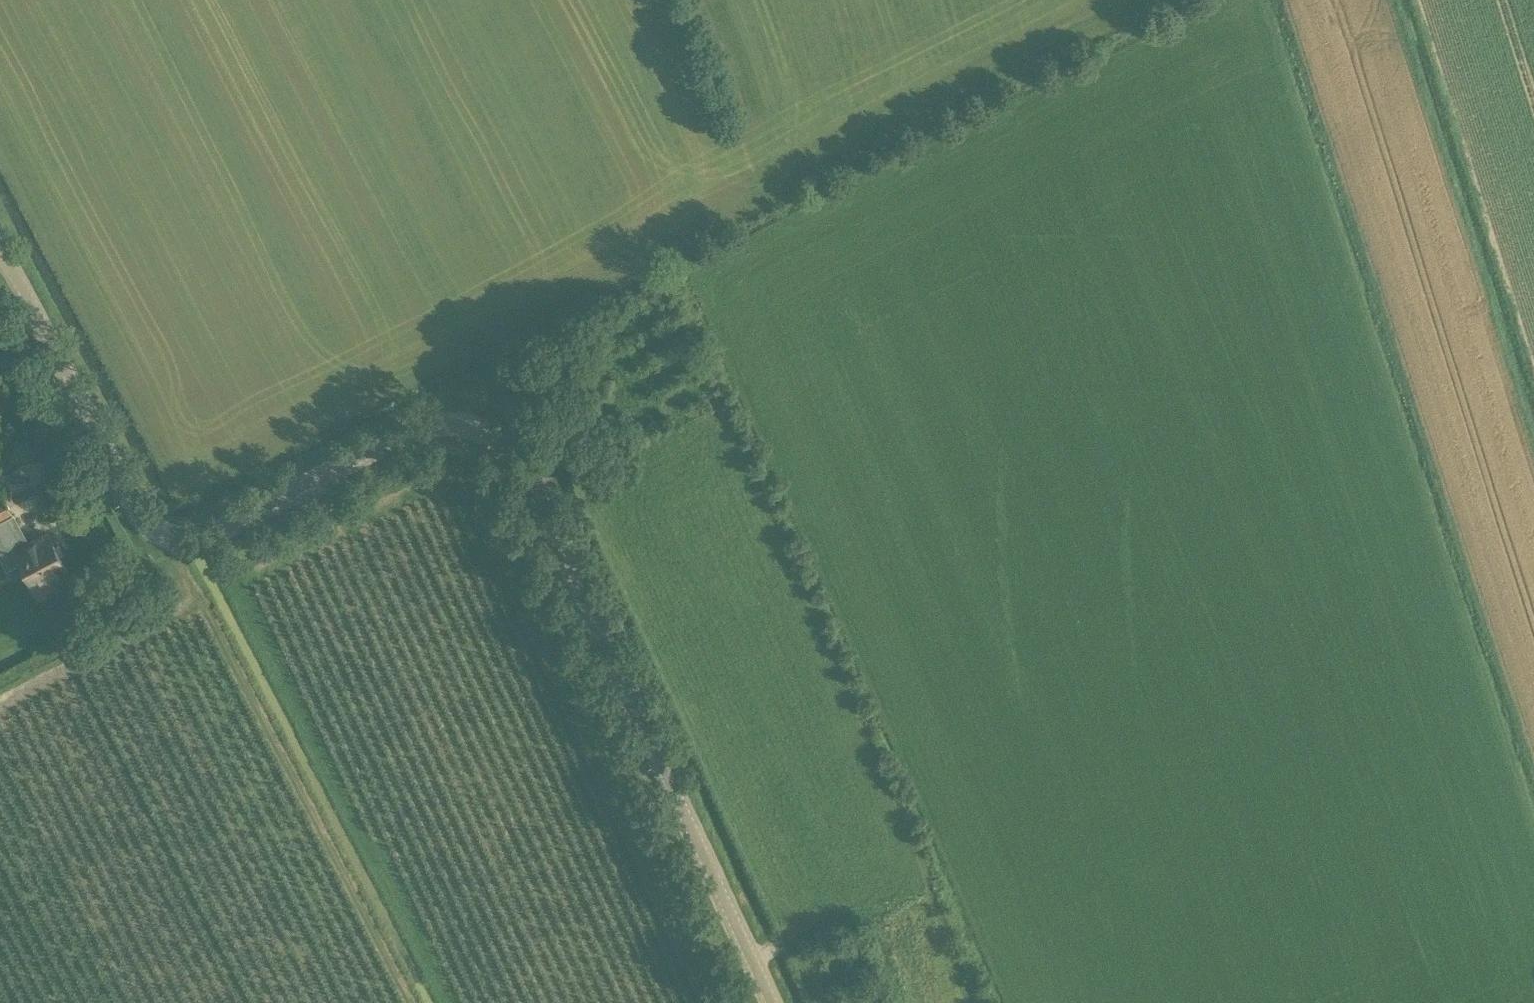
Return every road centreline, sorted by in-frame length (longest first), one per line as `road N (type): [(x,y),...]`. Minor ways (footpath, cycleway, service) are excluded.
road 1 (tertiary): [(772,1002),(522,460),(506,442),(463,422),(436,422),(215,532),(183,540),(162,535),(137,513),(0,253)]

